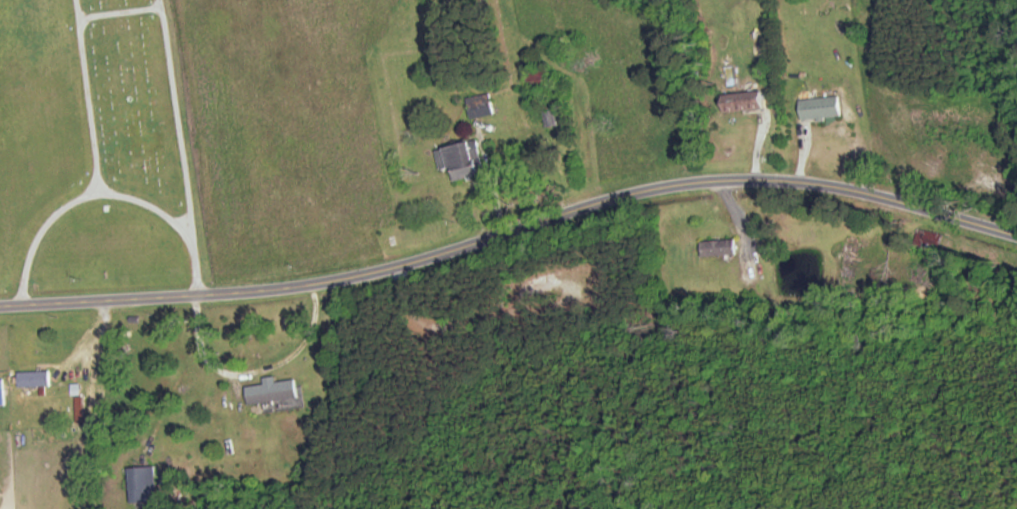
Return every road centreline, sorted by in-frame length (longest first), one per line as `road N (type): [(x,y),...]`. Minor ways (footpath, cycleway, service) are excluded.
road 1 (secondary): [(0,309),(261,294),(348,280),(602,205),(709,185),(836,188),(1016,234)]

